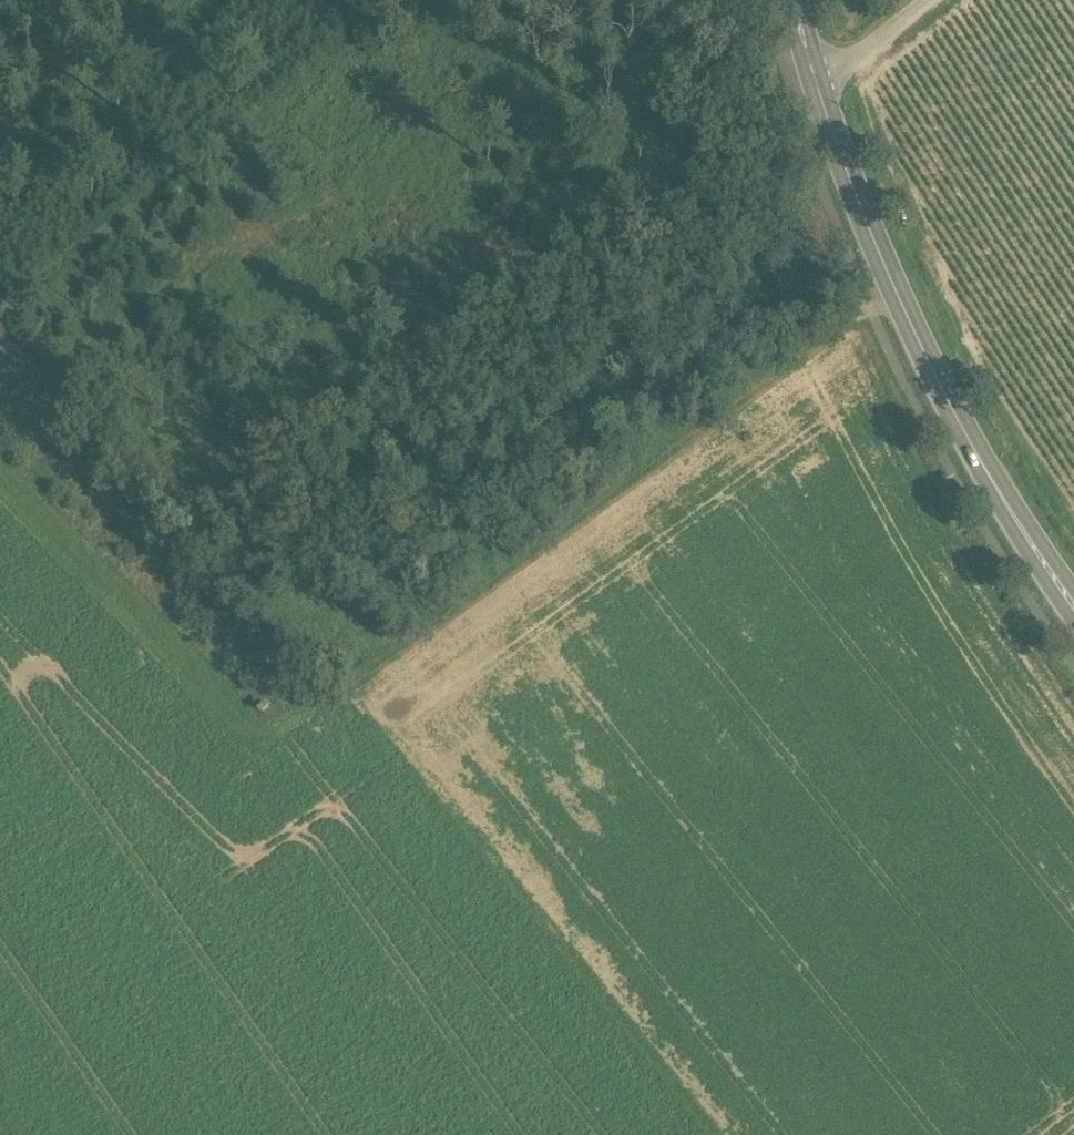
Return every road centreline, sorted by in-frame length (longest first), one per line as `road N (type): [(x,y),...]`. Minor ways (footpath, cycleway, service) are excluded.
road 1 (secondary): [(1073,605),(945,402),(841,162),(824,93)]
road 2 (residential): [(939,0),(824,93)]

